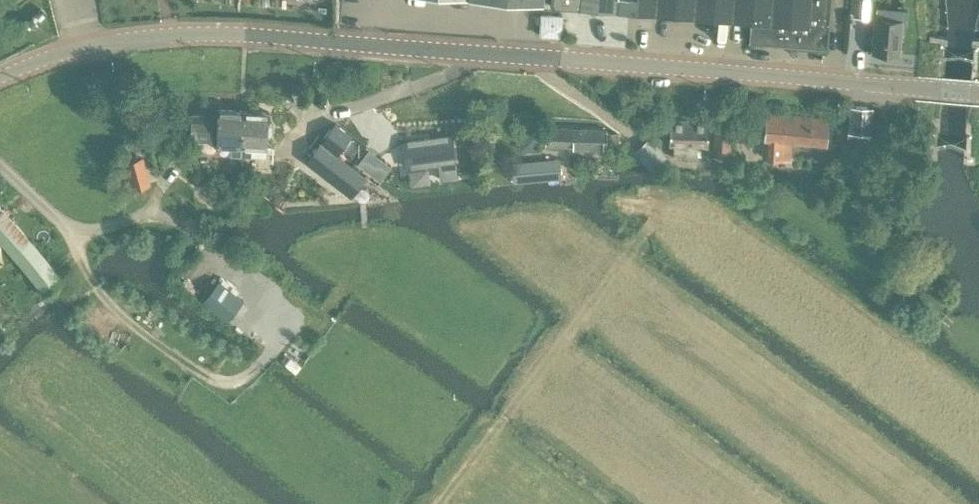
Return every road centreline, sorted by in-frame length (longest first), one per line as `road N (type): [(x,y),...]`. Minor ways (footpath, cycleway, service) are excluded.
road 1 (unclassified): [(935,90),(196,33),(82,46),(0,76)]
road 2 (track): [(116,312),(214,379),(240,380),(265,361),(276,328),(266,299),(194,233),(158,215),(88,229),(66,224)]
road 3 (track): [(641,228),(437,503)]
road 4 (track): [(107,336),(116,312),(94,284),(86,247),(0,160)]

